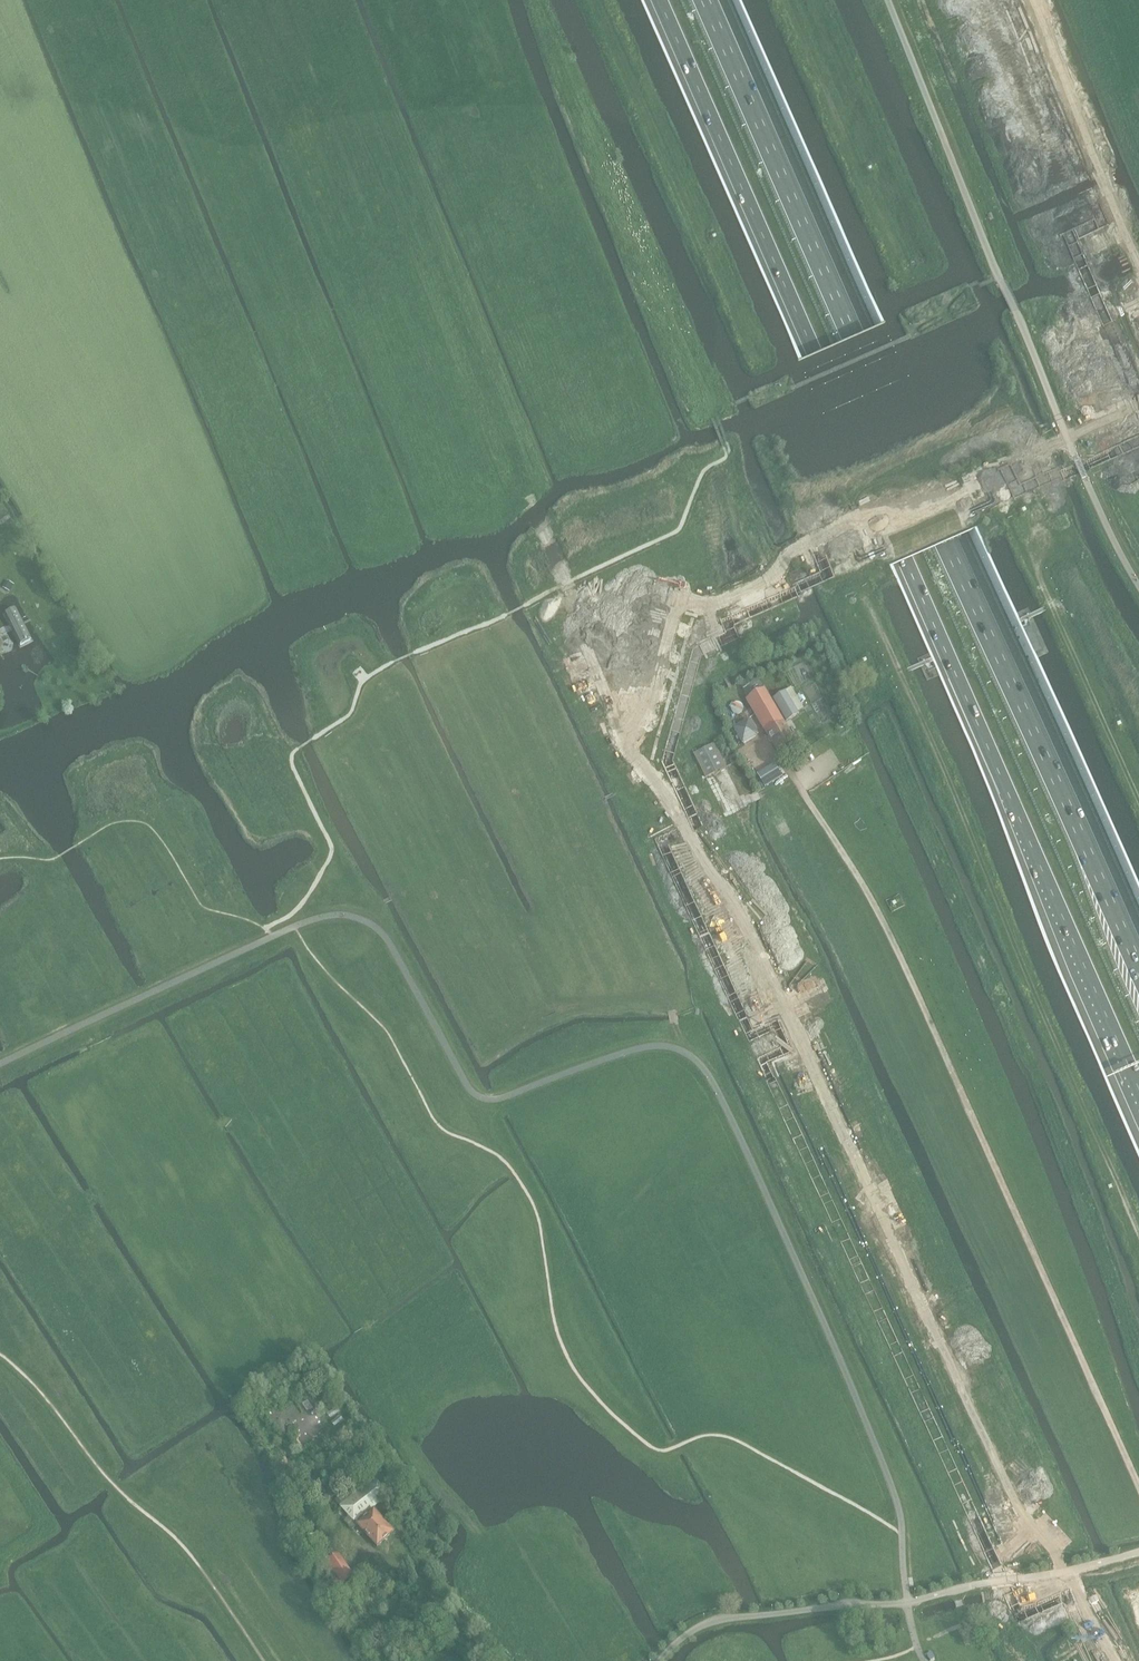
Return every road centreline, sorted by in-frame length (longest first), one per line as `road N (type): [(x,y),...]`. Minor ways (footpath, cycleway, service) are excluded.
road 1 (motorway): [(660,0),(1138,1084)]
road 2 (motorway): [(1138,957),(707,0)]
road 3 (track): [(737,692),(894,940),(1138,1484)]
road 4 (track): [(1138,1244),(928,741),(863,605)]
road 5 (unclassified): [(660,1660),(704,1624),(731,1617),(908,1602),(1138,1552)]
road 6 (track): [(593,0),(752,363)]
road 7 (track): [(1018,529),(1138,815)]
road 8 (track): [(903,273),(783,0)]

